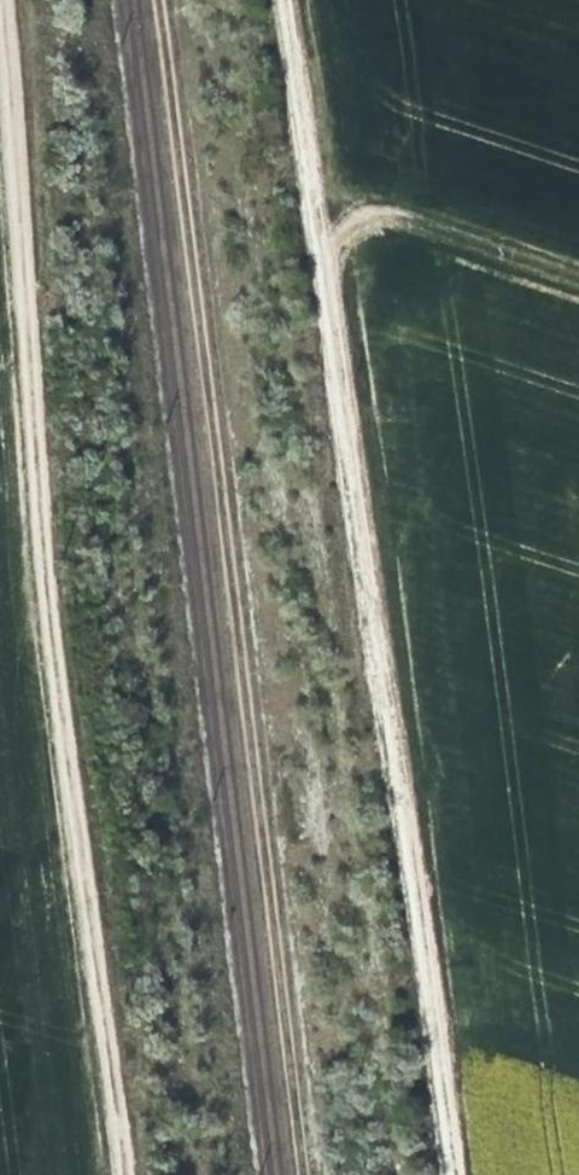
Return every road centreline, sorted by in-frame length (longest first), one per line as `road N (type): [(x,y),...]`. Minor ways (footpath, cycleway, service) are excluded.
road 1 (track): [(455,1174),(439,985),(290,0)]
road 2 (track): [(157,0),(303,1174)]
road 3 (track): [(131,1174),(52,635),(3,0)]
road 4 (track): [(316,197),(578,284)]

